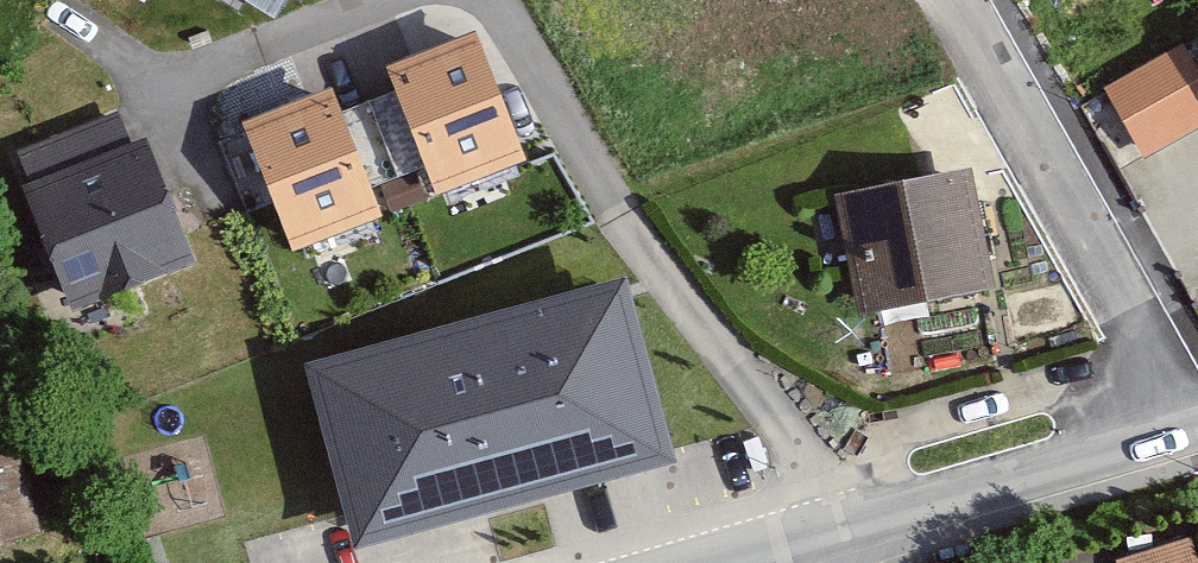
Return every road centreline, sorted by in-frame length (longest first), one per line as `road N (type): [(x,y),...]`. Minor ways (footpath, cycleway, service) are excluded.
road 1 (tertiary): [(821,526),(1197,421)]
road 2 (tertiary): [(700,562),(821,526)]

